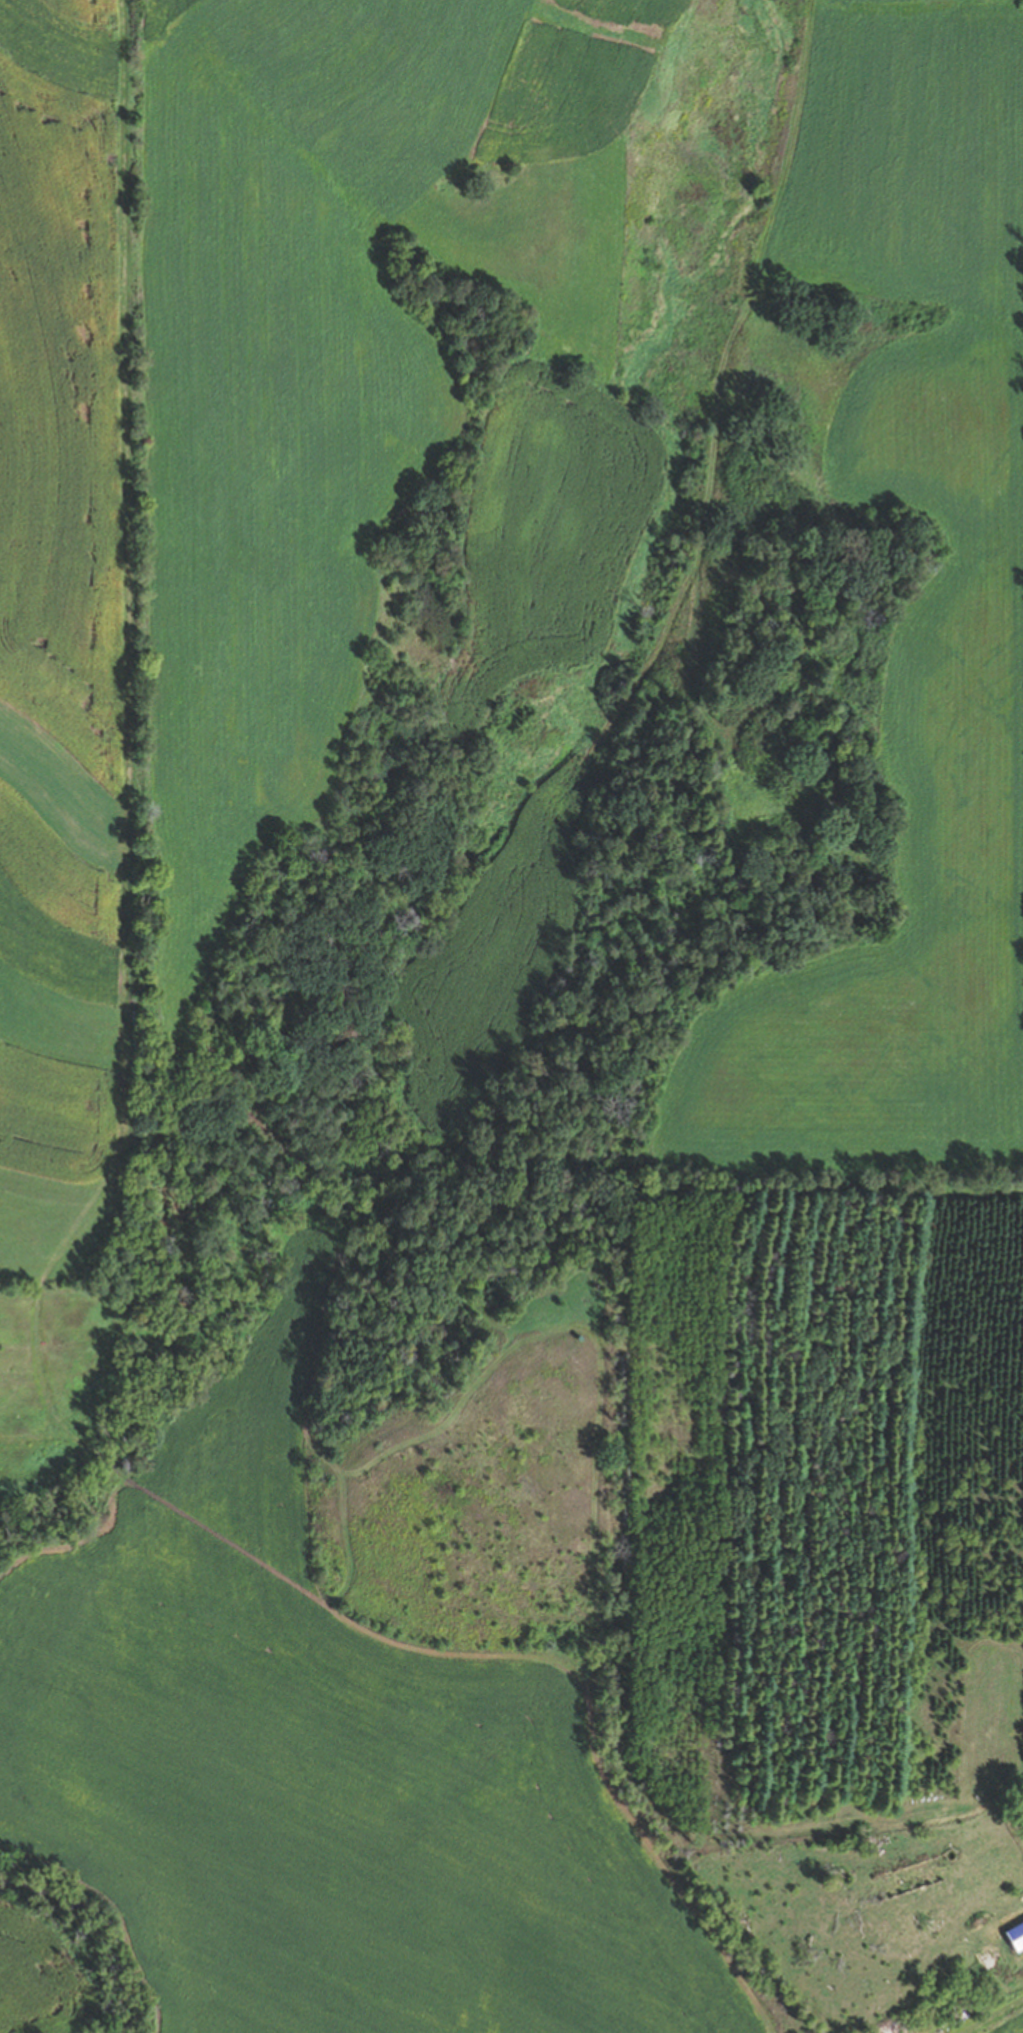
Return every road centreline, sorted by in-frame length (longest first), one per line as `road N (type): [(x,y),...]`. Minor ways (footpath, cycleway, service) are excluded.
road 1 (track): [(144,1507),(119,1470),(81,1443),(0,1440)]

